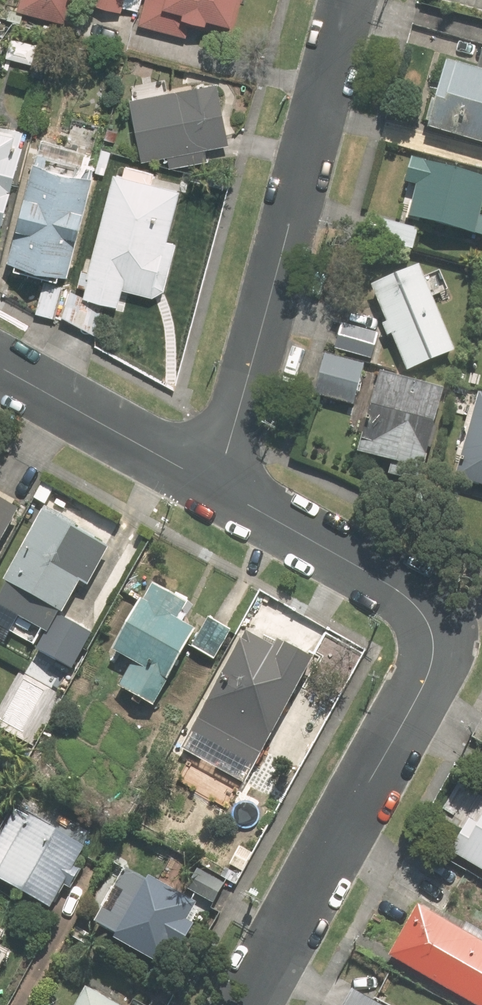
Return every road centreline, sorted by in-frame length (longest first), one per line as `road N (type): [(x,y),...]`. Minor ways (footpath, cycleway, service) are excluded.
road 1 (residential): [(218,491),(395,591),(415,611),(427,654),(421,683),(243,1004)]
road 2 (residential): [(343,0),(218,491)]
road 3 (residential): [(218,491),(0,370)]

